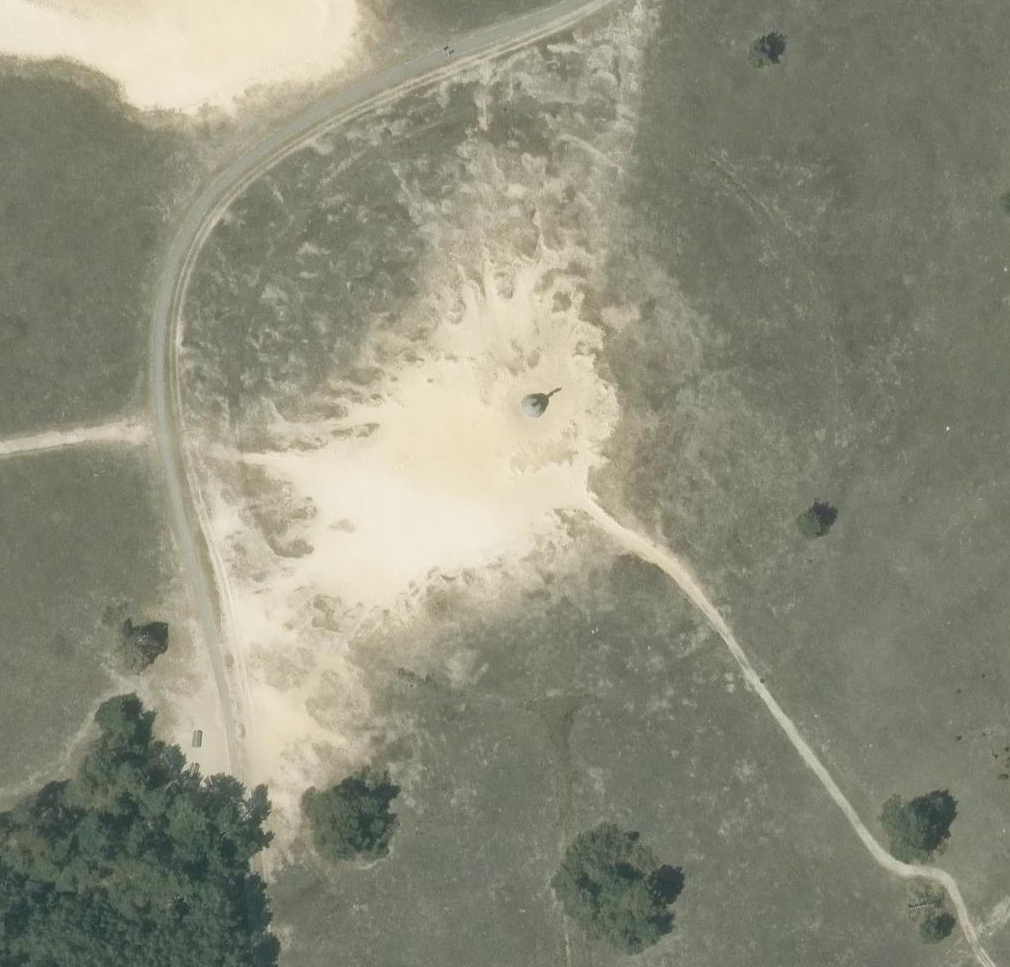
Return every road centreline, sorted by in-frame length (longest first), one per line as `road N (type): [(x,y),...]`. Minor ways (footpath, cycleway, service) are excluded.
road 1 (track): [(993,966),(945,896),(864,833),(658,555),(574,497)]
road 2 (track): [(0,446),(162,426),(243,458),(392,482),(502,482),(574,497)]

